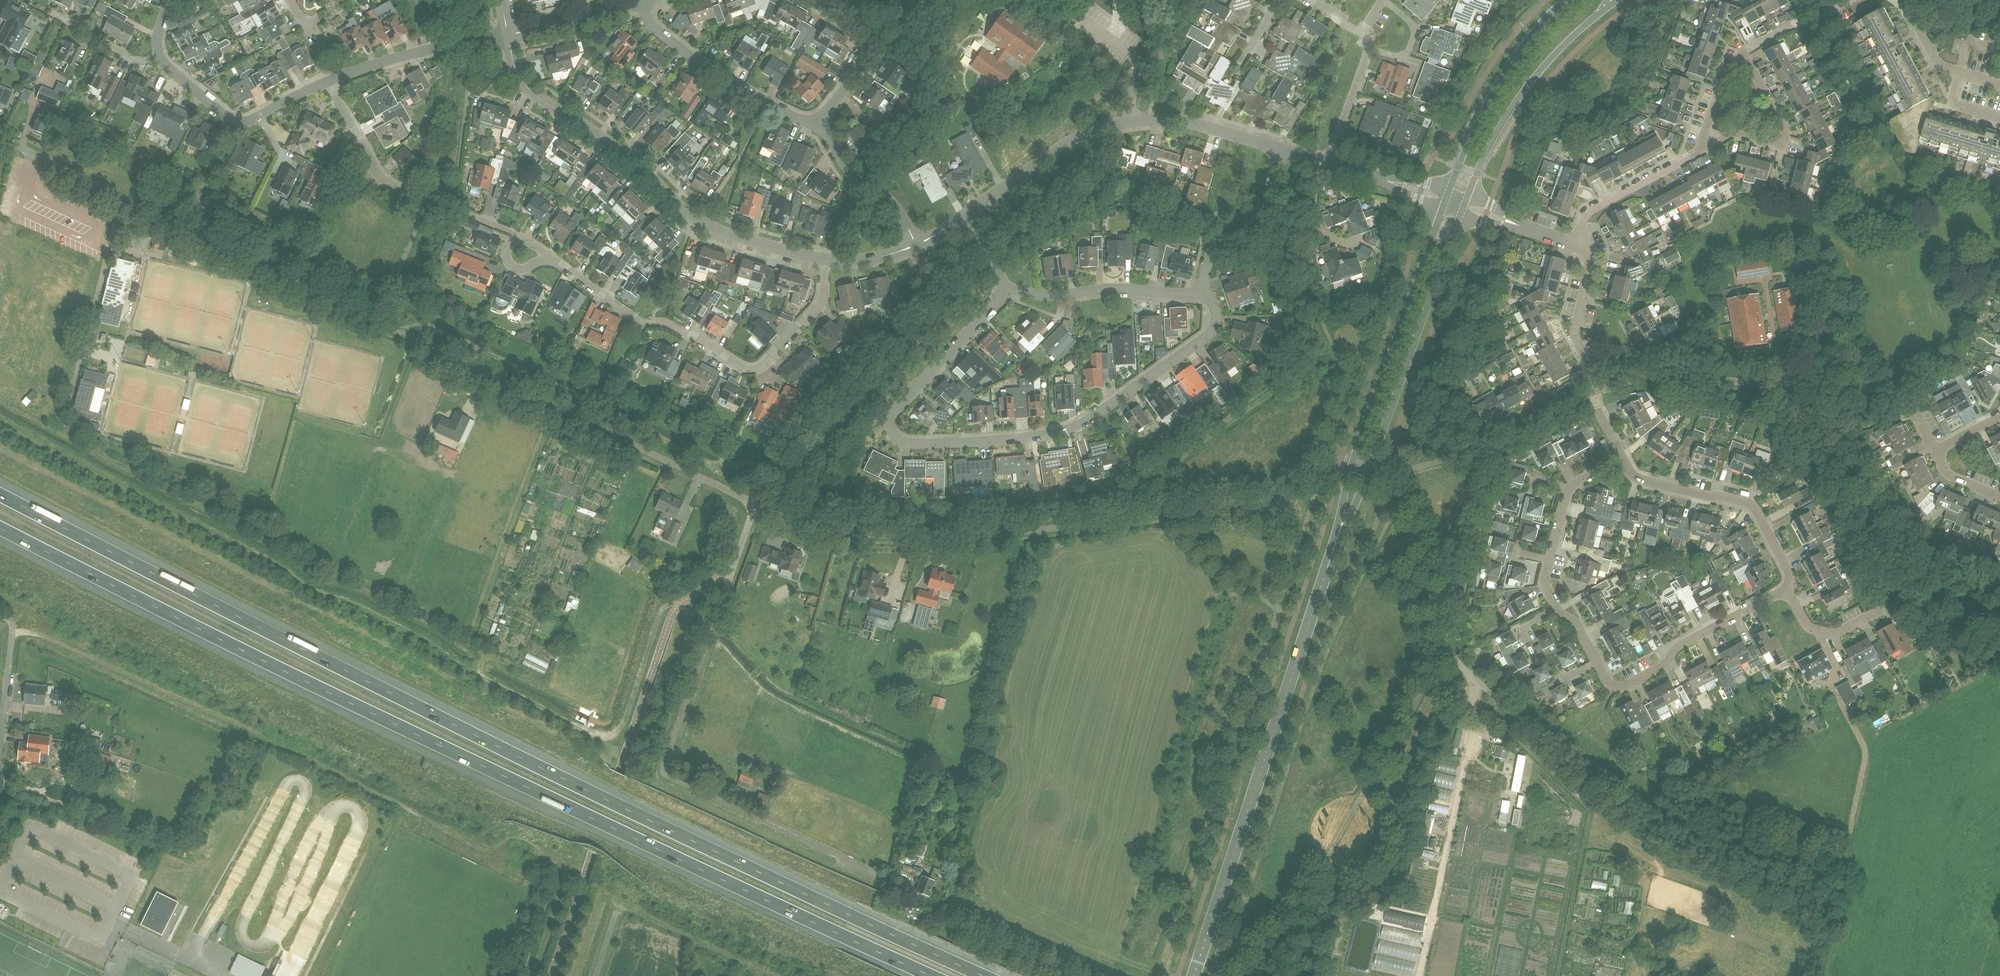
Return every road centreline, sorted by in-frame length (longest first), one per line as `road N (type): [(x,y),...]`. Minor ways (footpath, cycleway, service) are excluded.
road 1 (motorway): [(988,975),(532,762),(0,493)]
road 2 (motorway): [(0,529),(930,975)]
road 3 (unclassified): [(753,503),(0,137)]
road 4 (unclassified): [(753,503),(894,540),(1174,513),(1306,487),(1325,466),(1350,464)]
road 5 (residential): [(1207,291),(1210,331),(1081,423),(995,440),(903,443),(891,430),(894,407),(1003,288)]
road 6 (unclassified): [(874,871),(662,772),(753,503)]
road 7 (tertiary): [(1194,975),(1336,544)]
road 8 (track): [(11,634),(35,633),(419,814)]
road 9 (track): [(1461,663),(1701,835),(1839,862)]
road 10 (residential): [(825,259),(700,221),(600,136),(531,92),(515,67),(509,36)]
road 11 (residential): [(825,259),(820,305),(752,370),(671,325),(634,320),(546,253)]
road 12 (track): [(1484,682),(1419,975)]
road 13 (tertiary): [(1446,200),(1350,464)]
road 14 (tertiary): [(1369,470),(1464,206)]
road 15 (tertiary): [(1464,206),(1494,137),(1529,83),(1618,0)]
road 16 (residential): [(1787,592),(1788,570),(1749,503),(1640,480),(1624,459)]
road 17 (residential): [(1624,459),(1575,336),(1593,257),(1575,242)]
road 18 (tertiary): [(1564,0),(1503,75),(1446,200)]
road 19 (residential): [(1787,592),(1679,647),(1665,666),(1623,688),(1609,684),(1597,663)]
road 20 (residential): [(824,122),(808,123),(730,83),(654,27),(644,0)]
road 21 (unclassified): [(1461,663),(1438,626),(1428,555),(1406,499),(1390,477),(1369,470)]
road 22 (residential): [(1003,288),(1057,295),(1207,291)]
road 23 (residential): [(966,213),(1057,148),(1133,120)]
road 24 (residential): [(327,82),(404,55),(509,36)]
road 25 (residential): [(1575,242),(1585,215),(1710,145)]
road 26 (unclassified): [(1207,291),(1205,260),(1262,203),(1279,146)]
road 27 (residential): [(824,122),(873,43),(868,25),(828,0)]
road 28 (residential): [(916,244),(898,209),(847,169),(824,122)]
road 29 (residential): [(1279,146),(1181,121),(1133,120)]
road 30 (residential): [(1999,85),(1943,67),(1893,0)]
road 31 (residential): [(409,191),(381,178),(327,82)]
road 32 (residential): [(639,0),(509,36)]
road 33 (track): [(1470,752),(1509,760),(1497,826),(1522,830)]
road 34 (residential): [(1446,200),(1324,159)]
road 35 (residential): [(1324,159),(1367,46)]

